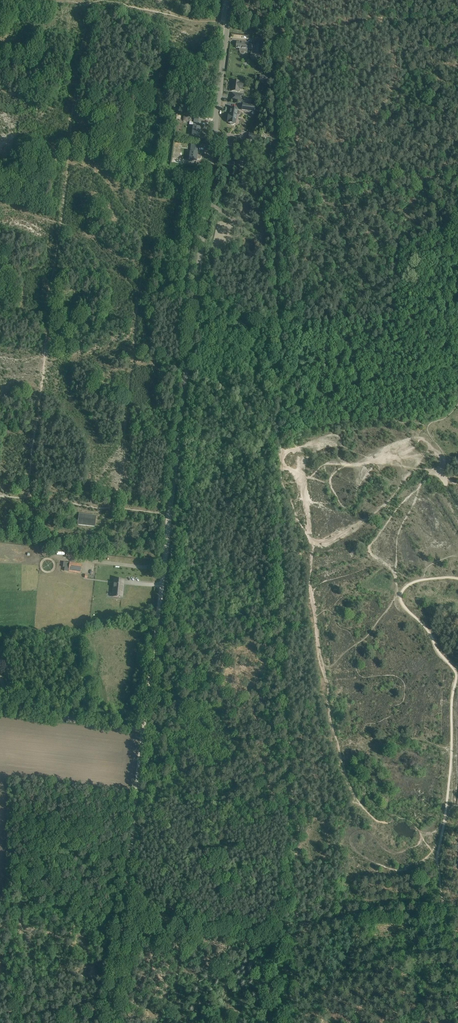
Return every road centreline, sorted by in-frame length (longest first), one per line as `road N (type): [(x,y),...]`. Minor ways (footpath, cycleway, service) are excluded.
road 1 (unclassified): [(168,525),(230,0)]
road 2 (track): [(156,622),(110,1022)]

